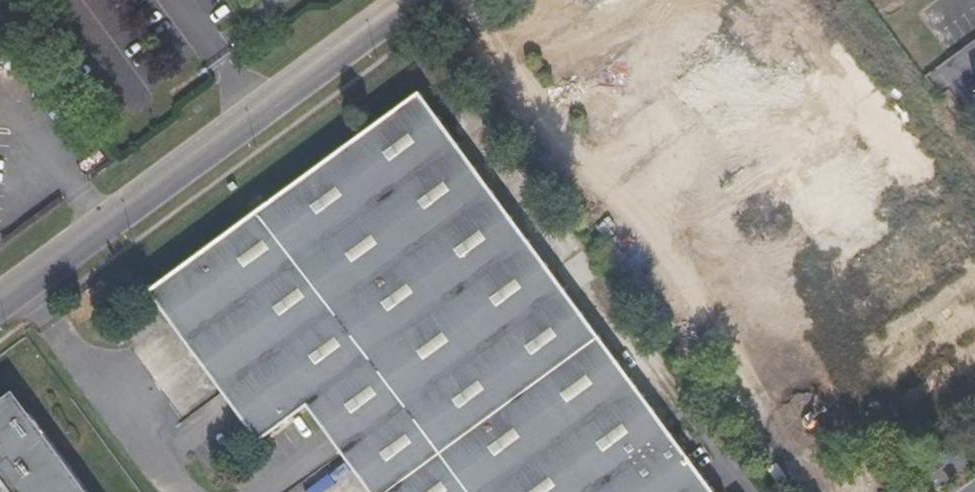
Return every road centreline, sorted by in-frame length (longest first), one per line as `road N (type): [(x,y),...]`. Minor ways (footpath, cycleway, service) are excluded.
road 1 (residential): [(0,301),(413,0)]

